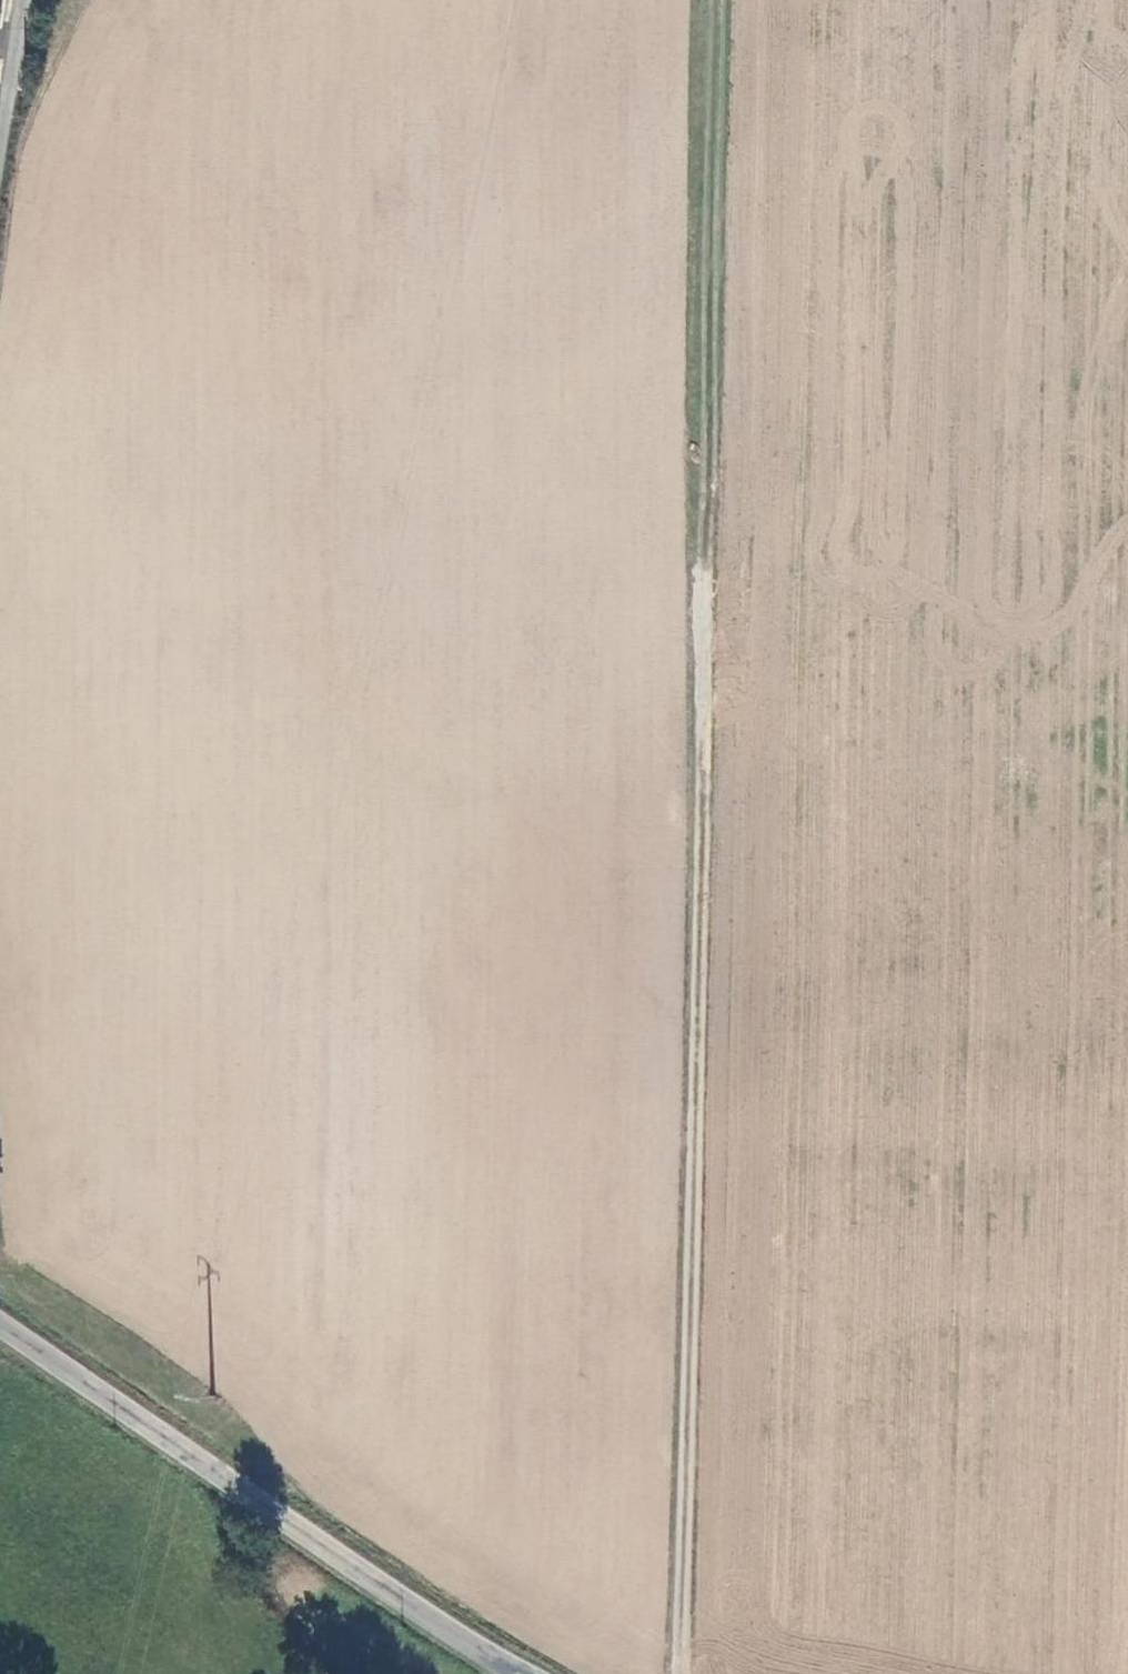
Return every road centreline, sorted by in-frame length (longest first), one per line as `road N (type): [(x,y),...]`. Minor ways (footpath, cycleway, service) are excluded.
road 1 (tertiary): [(0,1322),(518,1673)]
road 2 (track): [(0,140),(22,0)]

